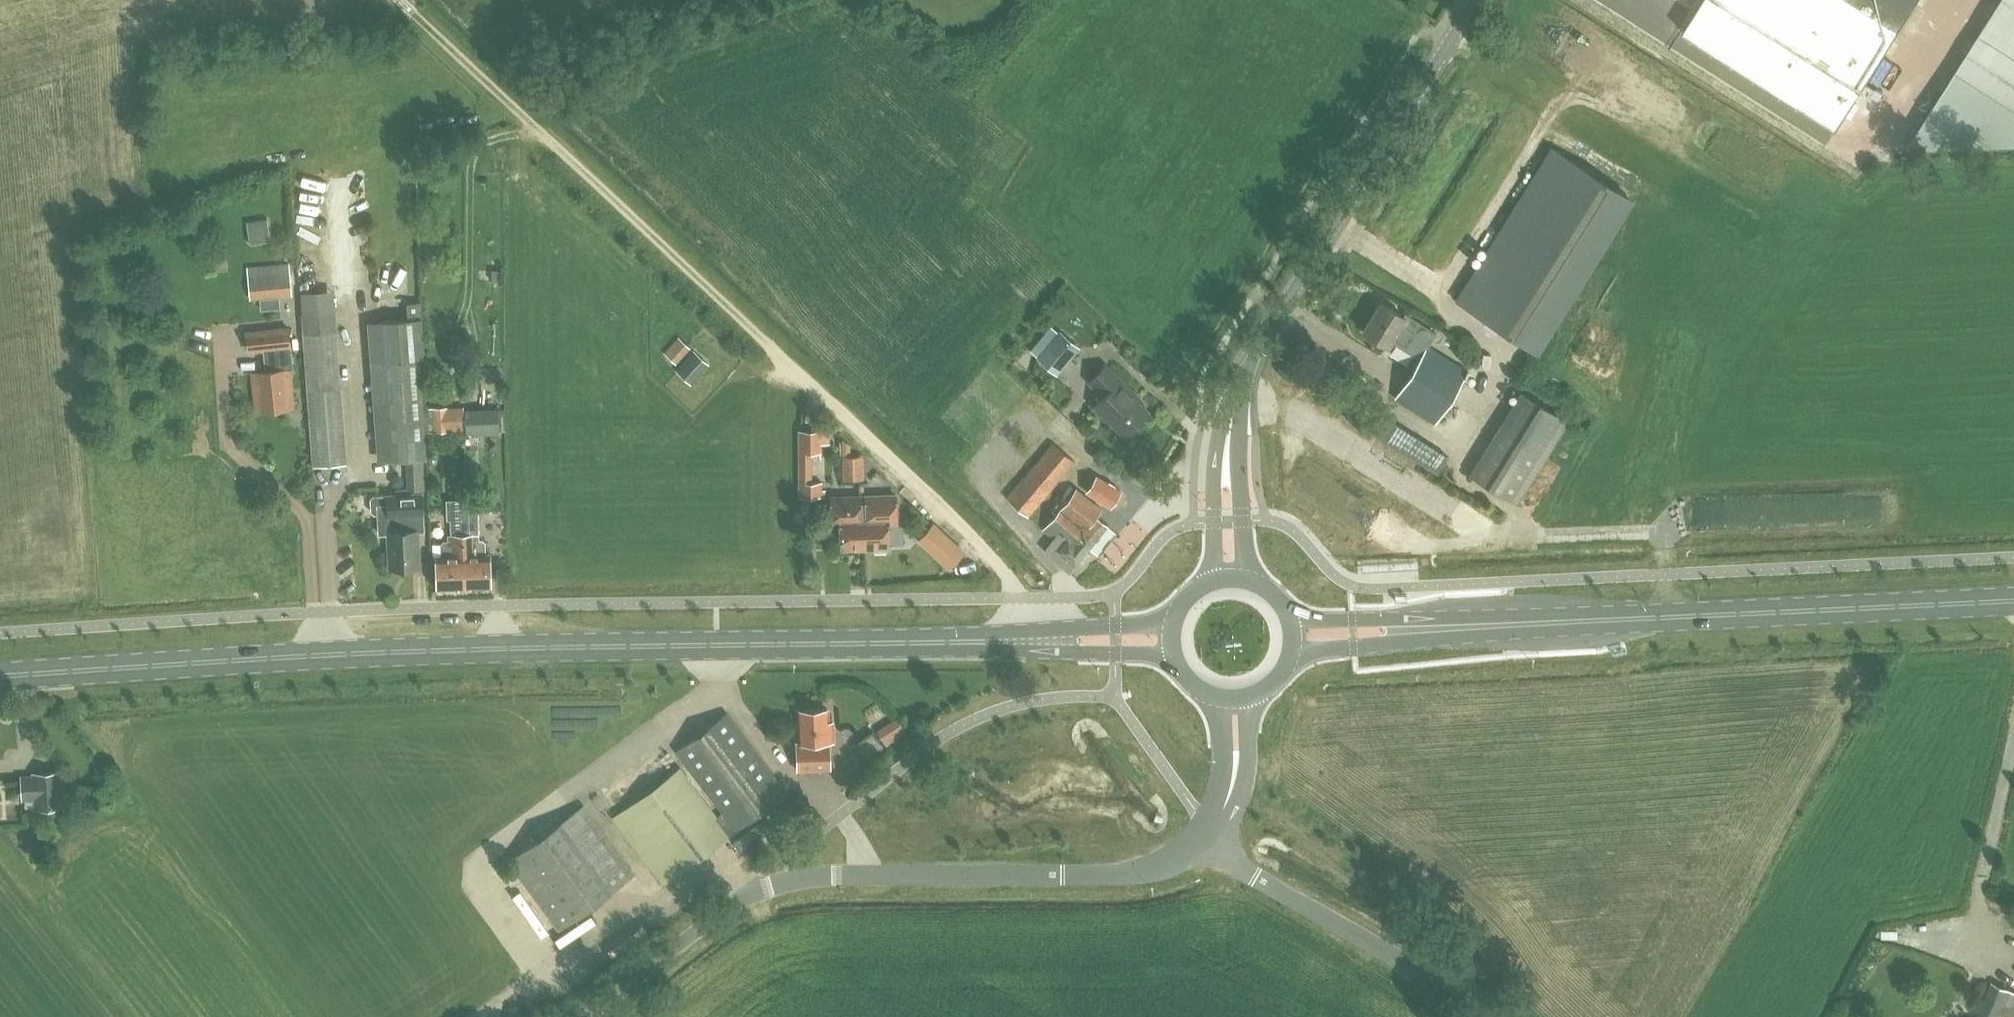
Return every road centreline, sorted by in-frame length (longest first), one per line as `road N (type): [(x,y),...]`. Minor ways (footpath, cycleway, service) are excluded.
road 1 (primary): [(0,674),(512,647),(1020,642)]
road 2 (track): [(1022,597),(971,532),(398,0)]
road 3 (unclassified): [(589,1016),(742,895),(778,882),(1104,875),(1180,856),(1211,835)]
road 4 (primary): [(1448,628),(2013,598)]
road 5 (tertiary): [(1238,391),(1474,0)]
road 6 (unclassified): [(1488,1016),(1396,951),(1256,876),(1211,835)]
road 7 (tertiary): [(1238,391),(1213,468),(1215,579)]
road 8 (tertiary): [(1250,577),(1238,391)]
road 9 (primary): [(1448,628),(1405,618),(1290,617)]
road 10 (primary): [(1293,655),(1448,628)]
road 11 (primary): [(1173,619),(1020,642)]
road 12 (primary): [(1020,642),(1173,658)]
road 13 (unclassified): [(1255,696),(1242,795),(1211,835)]
road 14 (unclassified): [(1211,835),(1222,760),(1217,698)]

